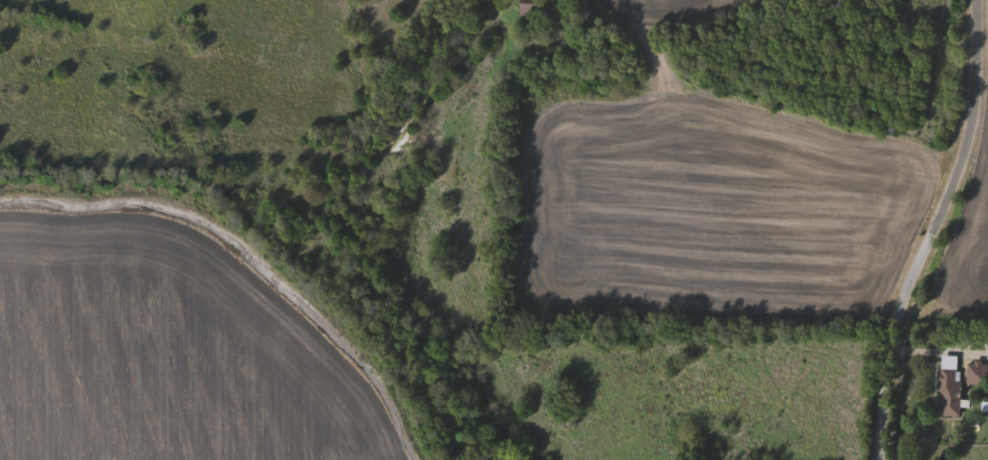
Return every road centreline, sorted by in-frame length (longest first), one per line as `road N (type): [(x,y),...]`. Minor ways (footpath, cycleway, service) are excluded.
road 1 (residential): [(879,459),(897,317),(971,142),(976,0)]
road 2 (track): [(338,0),(362,173),(346,212),(378,459)]

